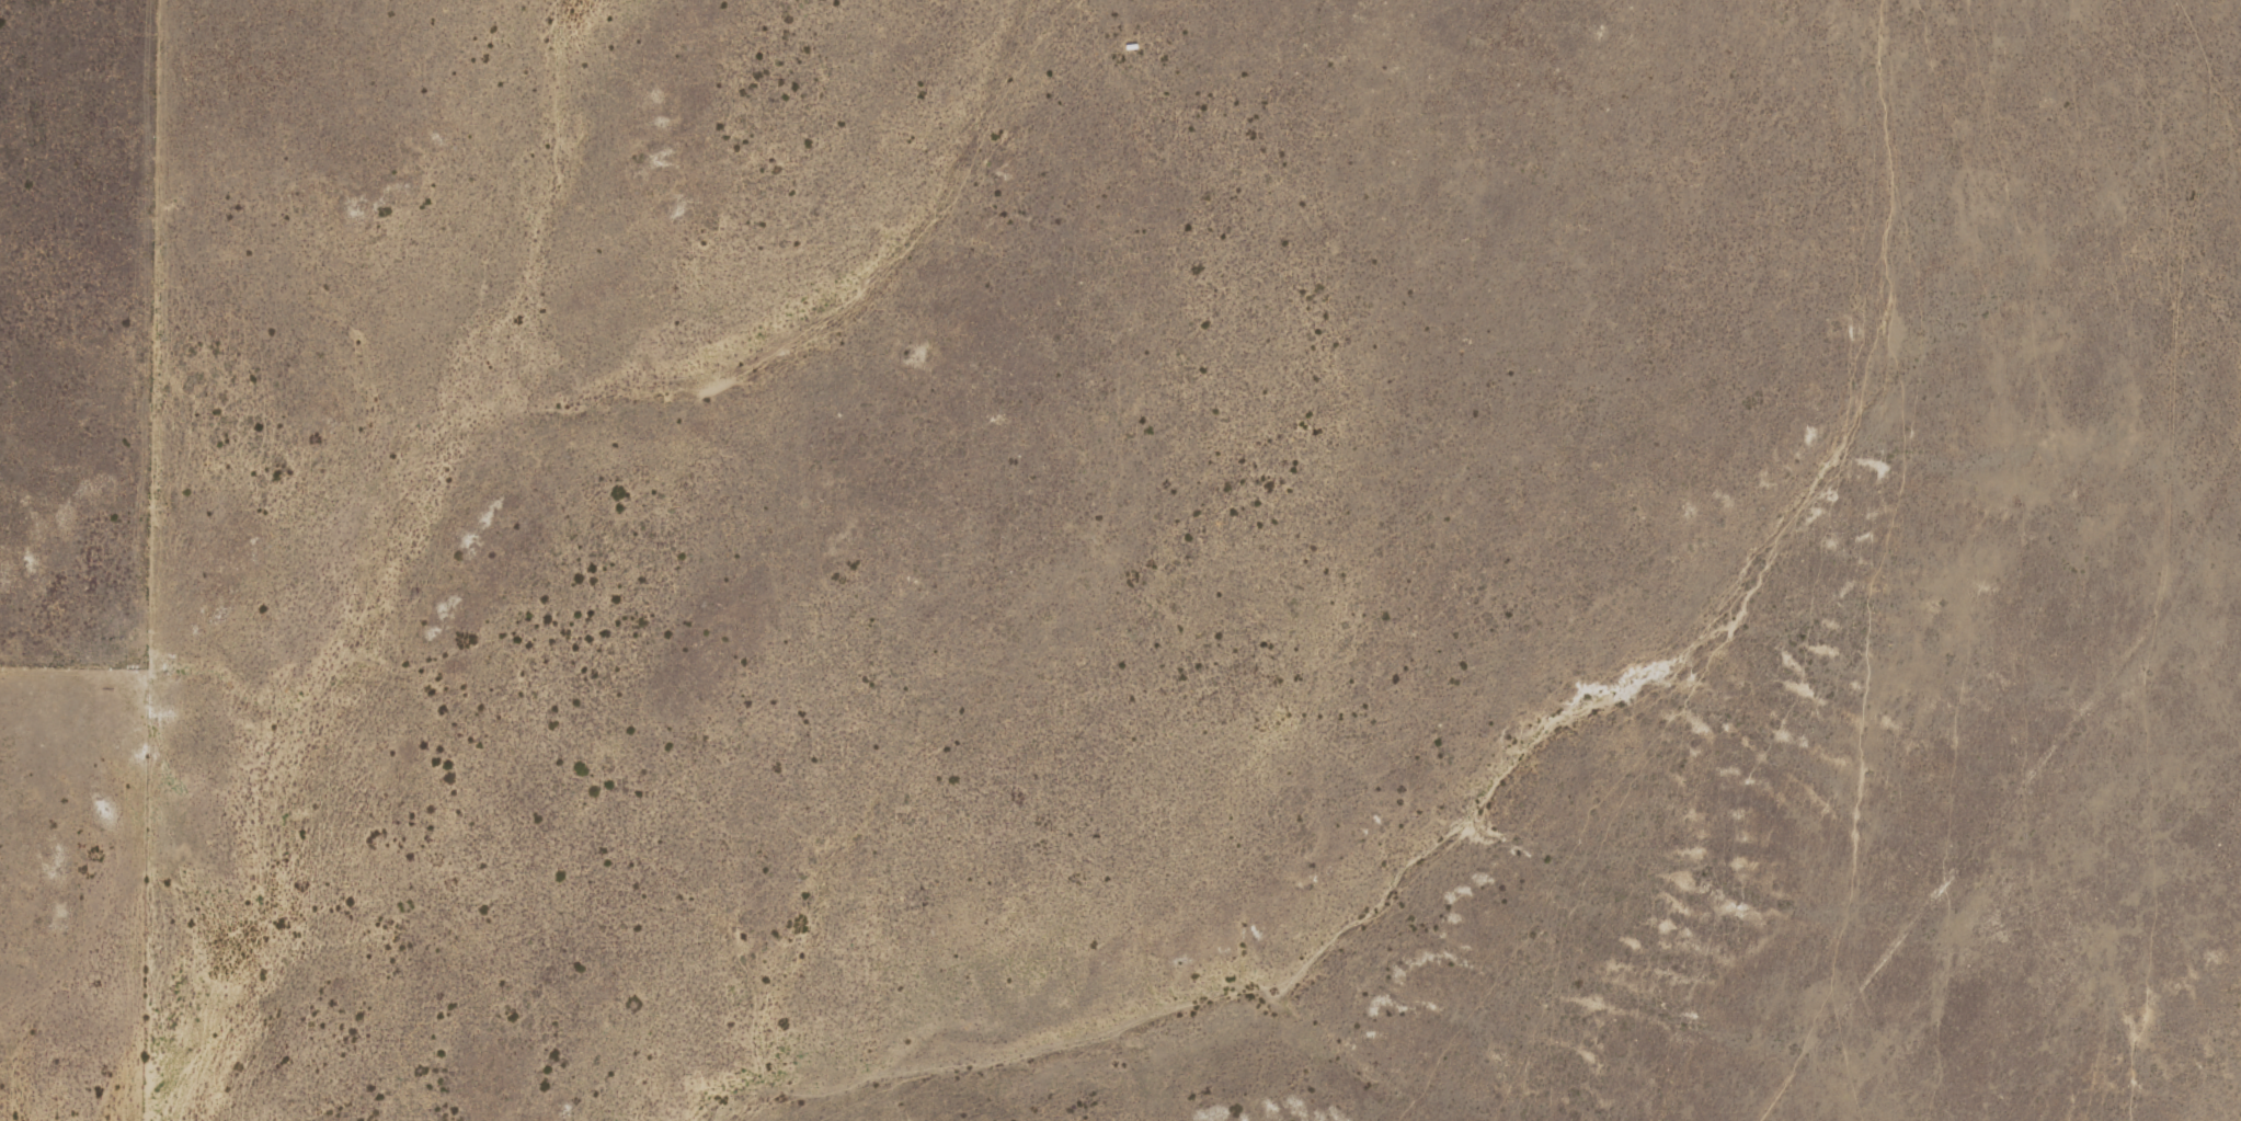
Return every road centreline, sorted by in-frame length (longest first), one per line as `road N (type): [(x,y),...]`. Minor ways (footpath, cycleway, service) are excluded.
road 1 (track): [(2240,461),(2094,725),(1760,1120)]

